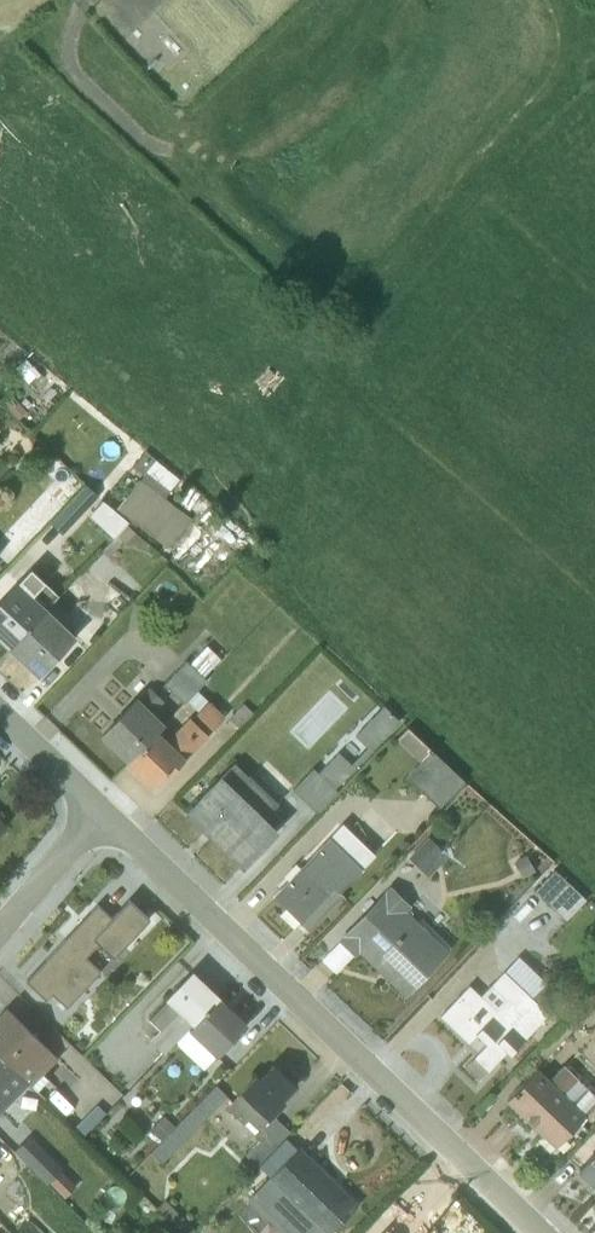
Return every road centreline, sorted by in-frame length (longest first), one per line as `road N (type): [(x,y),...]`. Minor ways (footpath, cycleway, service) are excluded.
road 1 (residential): [(103,807),(544,1232)]
road 2 (residential): [(0,930),(103,807)]
road 3 (residential): [(0,710),(103,807)]

